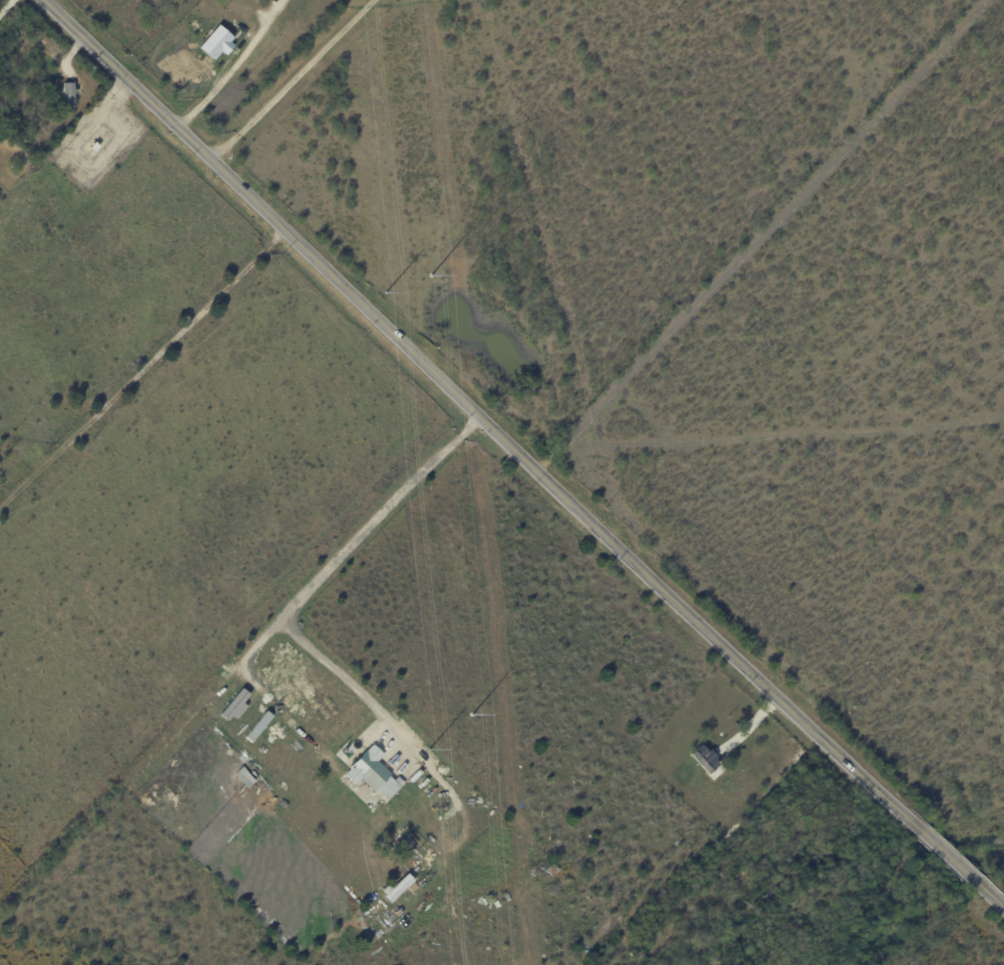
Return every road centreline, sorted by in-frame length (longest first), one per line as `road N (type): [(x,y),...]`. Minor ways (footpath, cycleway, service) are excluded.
road 1 (tertiary): [(42,0),(921,831)]

